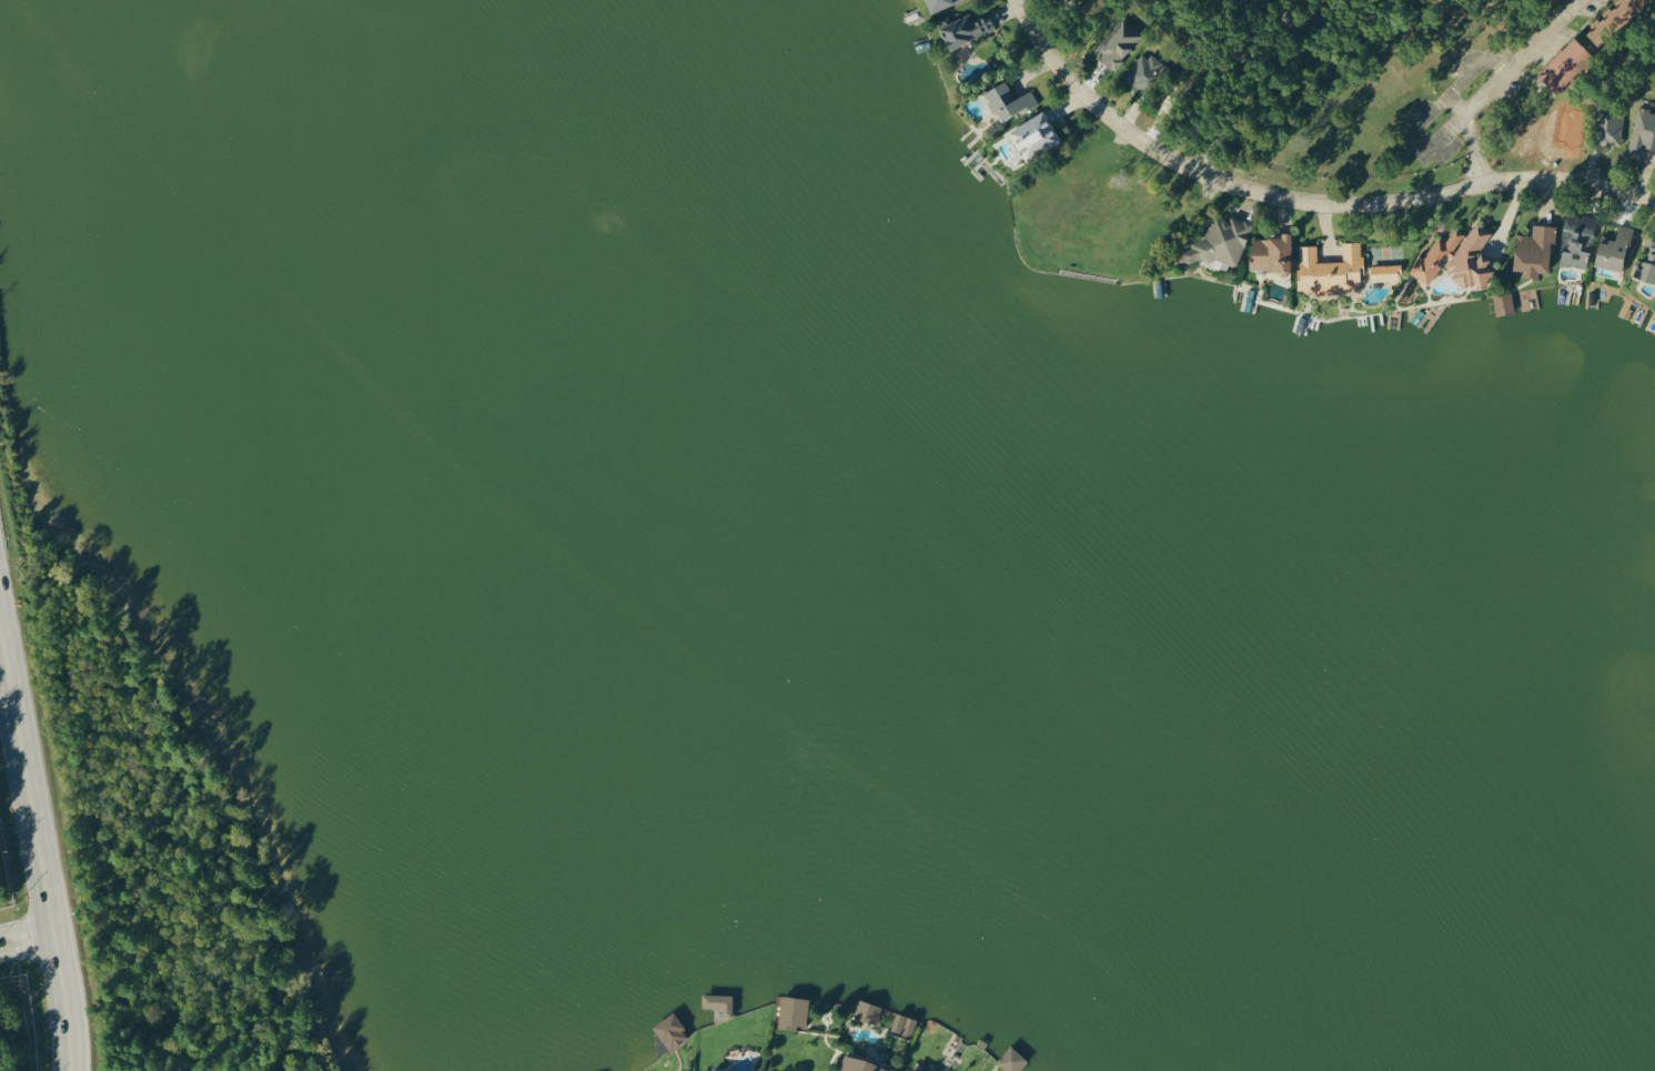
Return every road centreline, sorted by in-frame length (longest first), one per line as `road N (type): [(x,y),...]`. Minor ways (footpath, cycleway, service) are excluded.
road 1 (residential): [(1654,200),(1573,180),(1500,182),(1363,206),(1230,185),(1183,168),(1113,121),(1053,59),(1019,0)]
road 2 (tertiary): [(0,657),(70,1070)]

